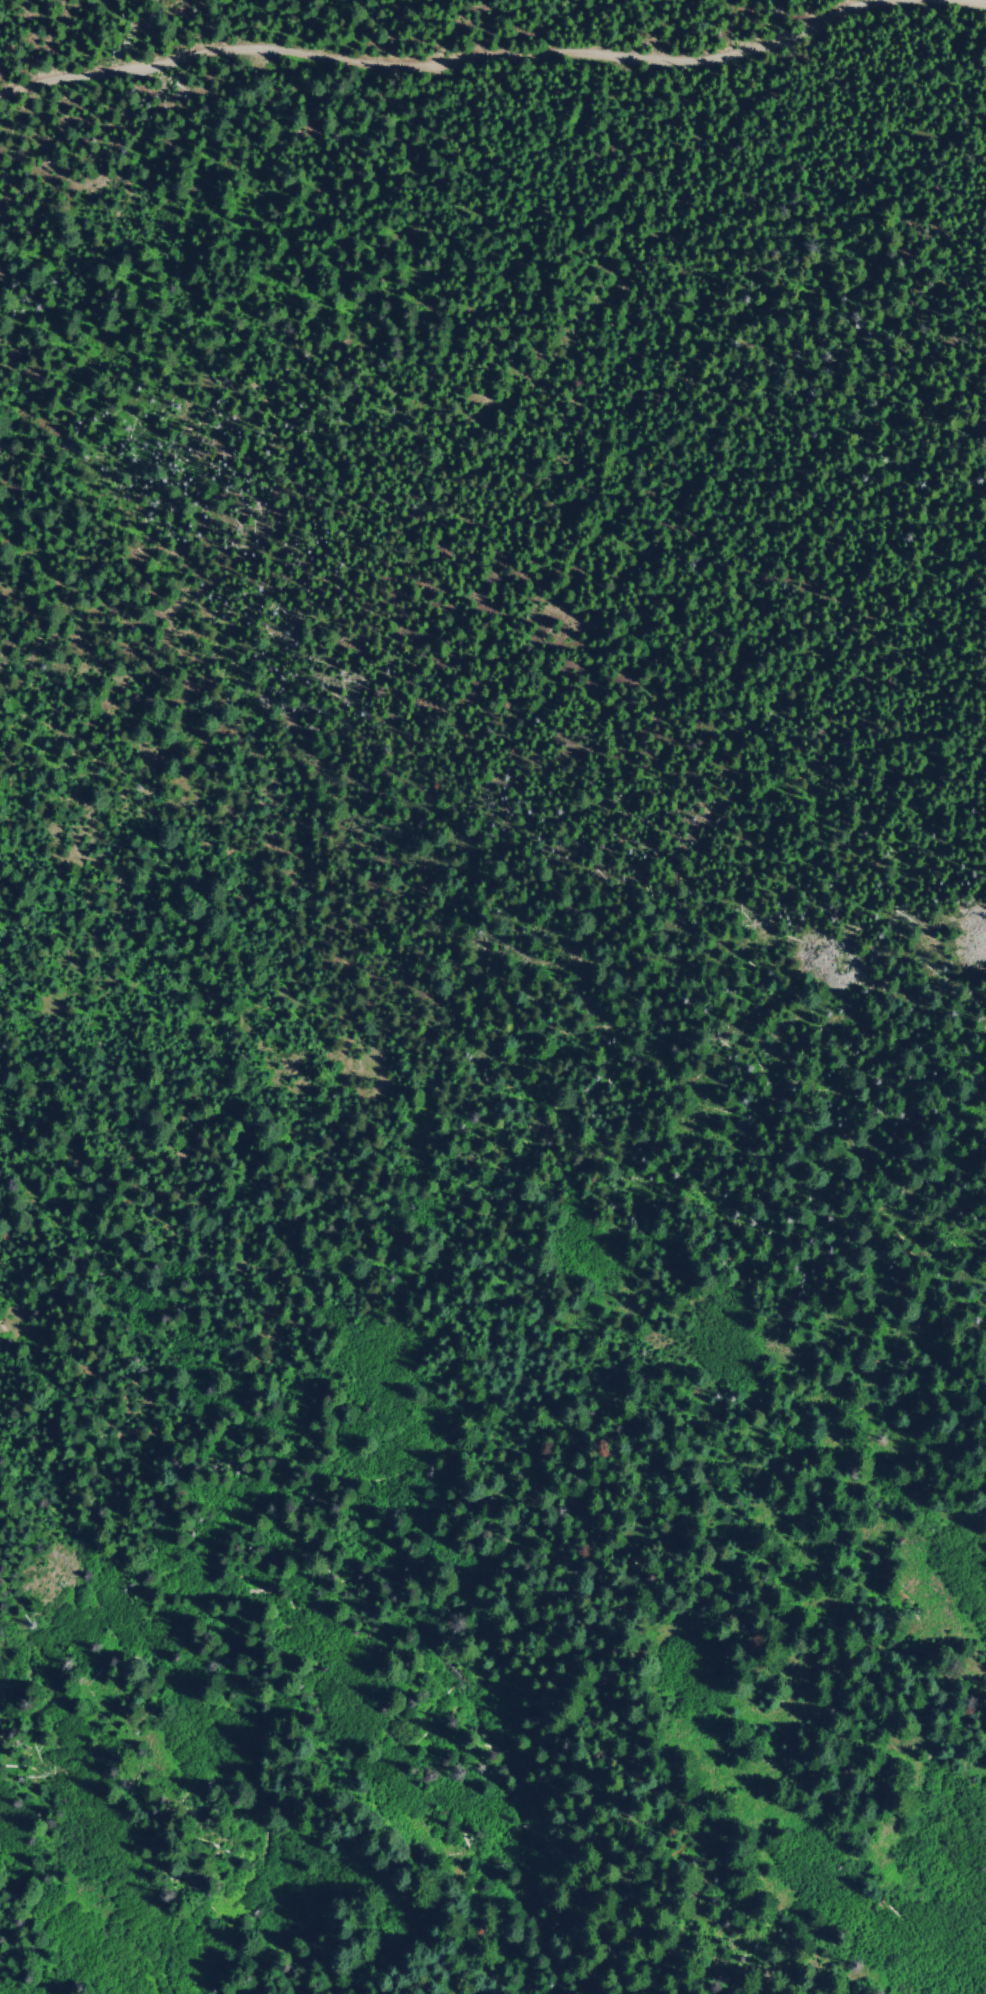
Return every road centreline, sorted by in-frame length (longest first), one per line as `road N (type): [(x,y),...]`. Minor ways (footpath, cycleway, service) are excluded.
road 1 (residential): [(911,0),(712,56),(582,48),(440,62),(259,47),(0,91)]

